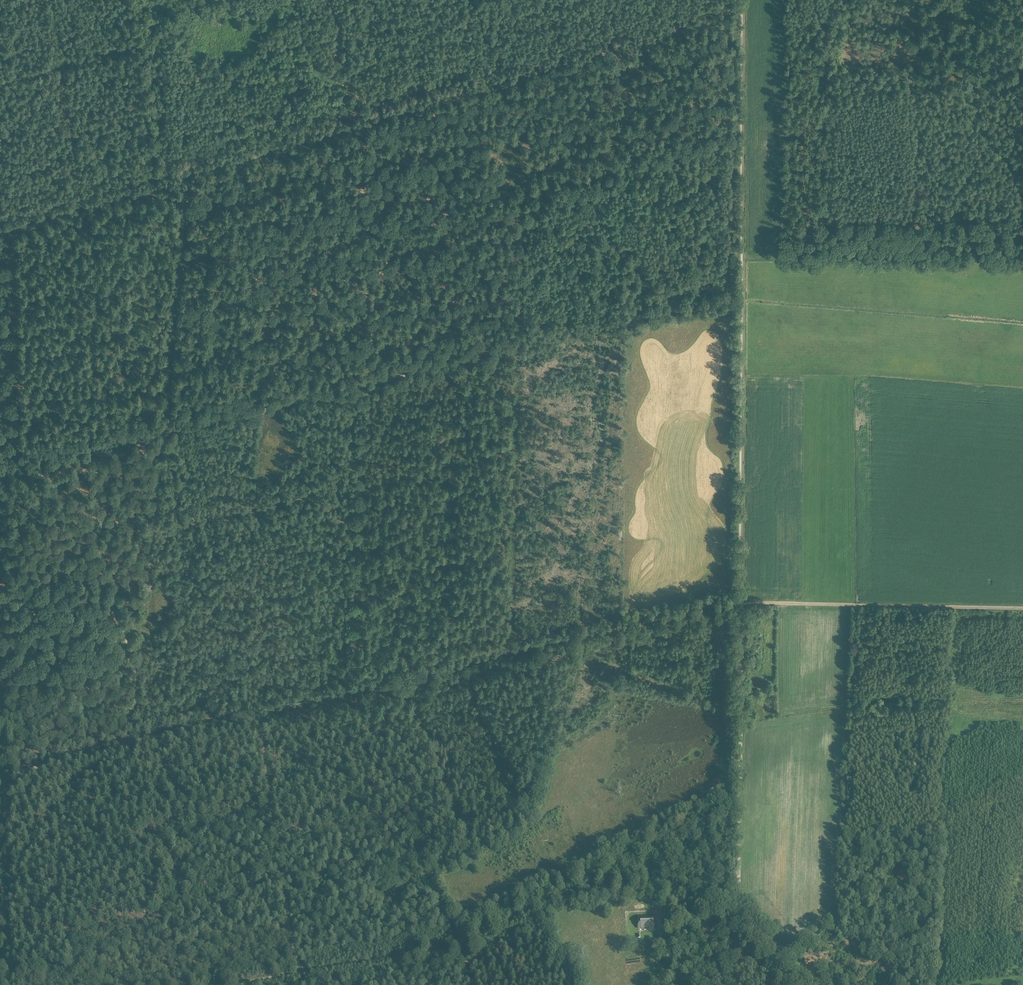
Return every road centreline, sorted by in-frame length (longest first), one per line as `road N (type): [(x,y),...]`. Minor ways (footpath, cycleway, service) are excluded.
road 1 (track): [(0,232),(137,195),(186,201),(264,152),(448,98),(503,113),(533,155),(521,217),(520,306),(473,359),(165,432),(150,593),(125,629),(135,674),(127,744)]
road 2 (track): [(1022,608),(728,599),(0,775)]
road 3 (track): [(745,0),(741,909)]
road 4 (track): [(230,984),(454,949),(572,887),(741,909)]
road 5 (track): [(300,973),(257,712)]
road 6 (track): [(186,201),(165,432)]
road 7 (track): [(5,984),(0,854)]

